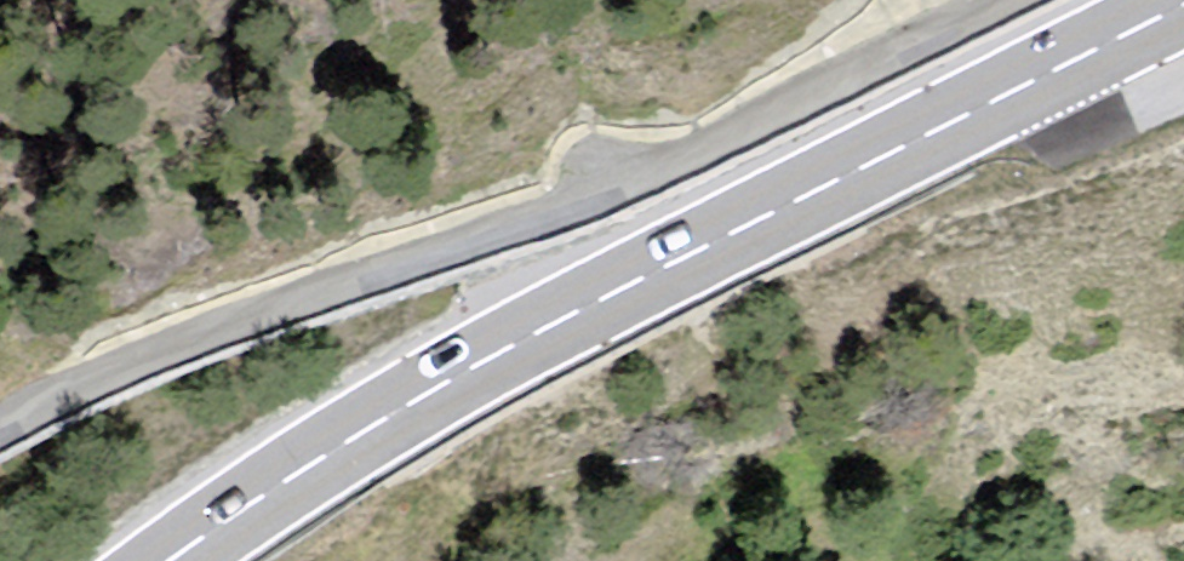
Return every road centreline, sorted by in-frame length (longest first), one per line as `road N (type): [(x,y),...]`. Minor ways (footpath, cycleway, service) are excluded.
road 1 (primary): [(169,560),(379,420),(514,344),(1183,0)]
road 2 (unclassified): [(0,425),(151,354),(655,174),(991,0)]

